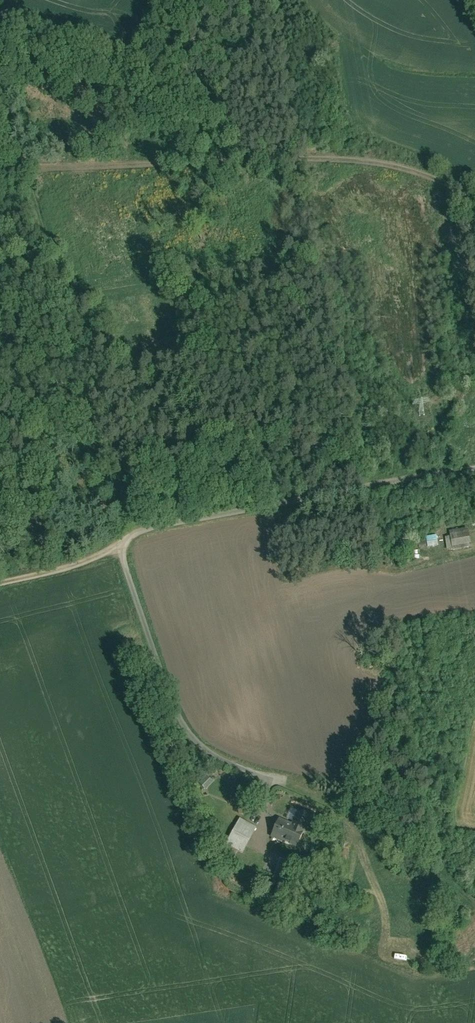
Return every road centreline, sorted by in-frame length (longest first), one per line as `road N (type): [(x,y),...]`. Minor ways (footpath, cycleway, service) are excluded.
road 1 (track): [(474,206),(389,163),(328,157),(27,165)]
road 2 (track): [(124,546),(34,180),(0,109)]
road 3 (track): [(208,141),(208,92),(232,36),(274,0)]
road 4 (track): [(228,160),(187,121),(140,54)]
road 5 (track): [(124,546),(0,585)]

